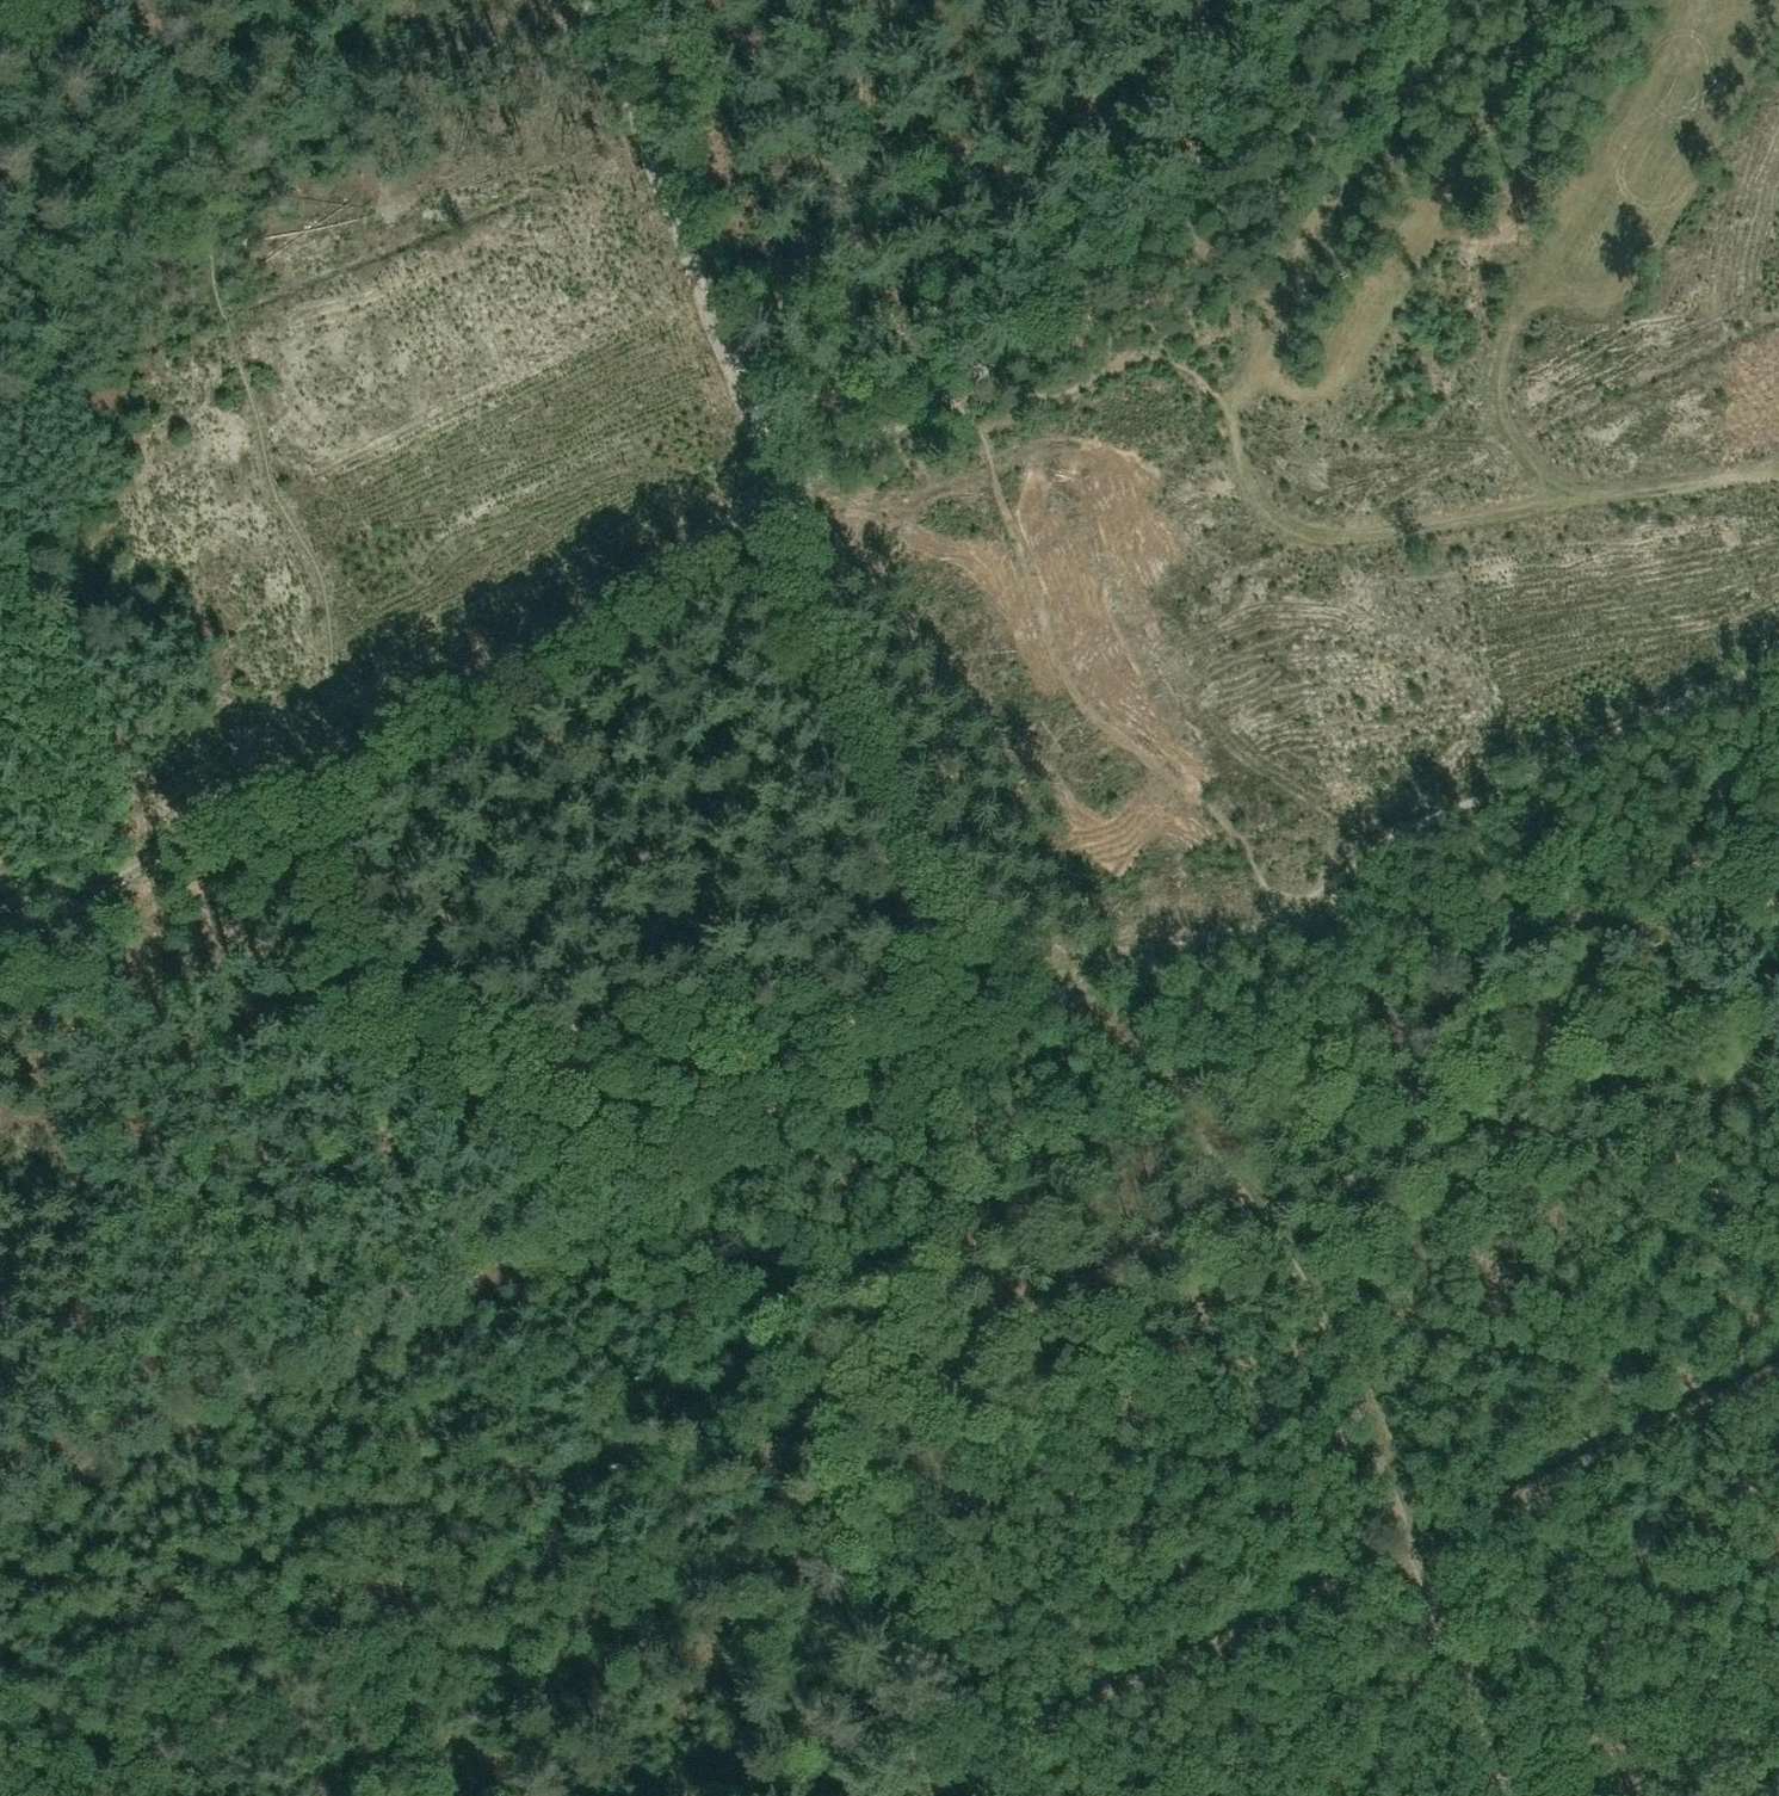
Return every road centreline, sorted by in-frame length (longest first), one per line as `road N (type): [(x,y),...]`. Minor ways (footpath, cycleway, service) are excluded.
road 1 (track): [(1307,0),(1162,187),(958,395),(796,485),(781,507),(0,951)]
road 2 (track): [(781,507),(824,689),(887,798),(1187,1126),(1293,1271),(1502,1795)]
road 3 (track): [(781,507),(585,0)]

